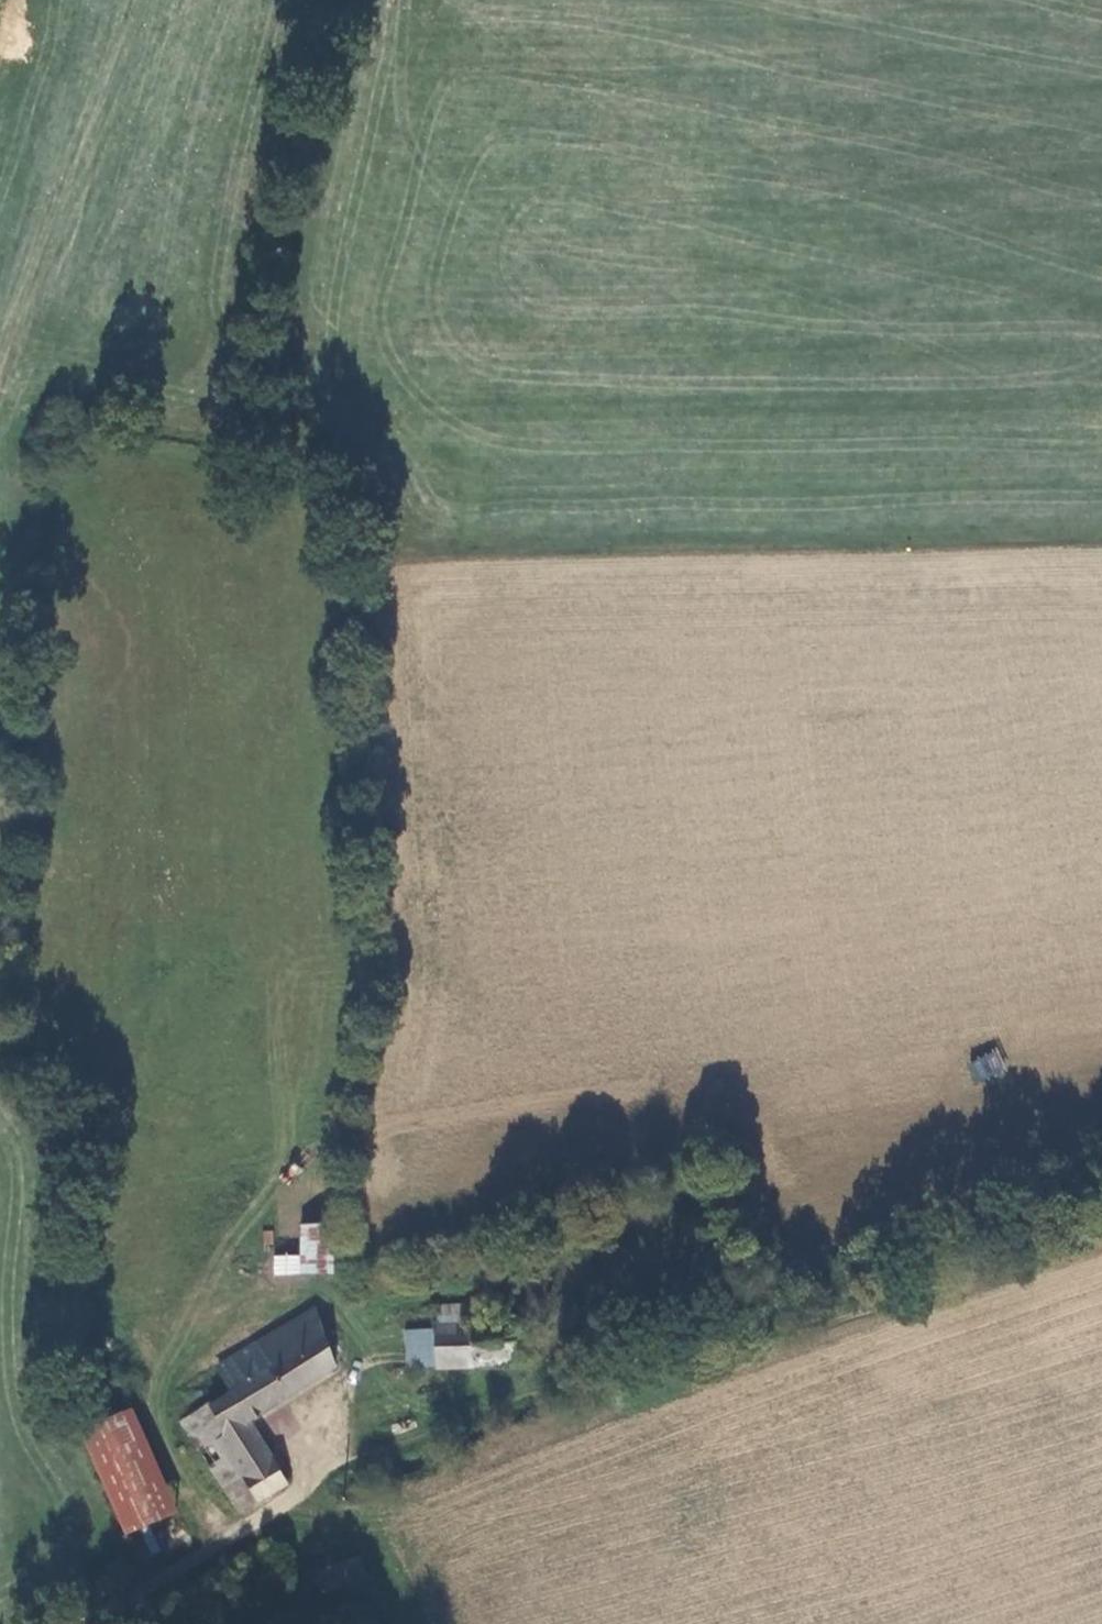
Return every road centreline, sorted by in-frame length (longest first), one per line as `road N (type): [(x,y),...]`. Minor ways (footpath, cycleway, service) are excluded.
road 1 (track): [(349,1456),(536,1391),(1101,1239)]
road 2 (unclassified): [(88,1623),(349,1456)]

